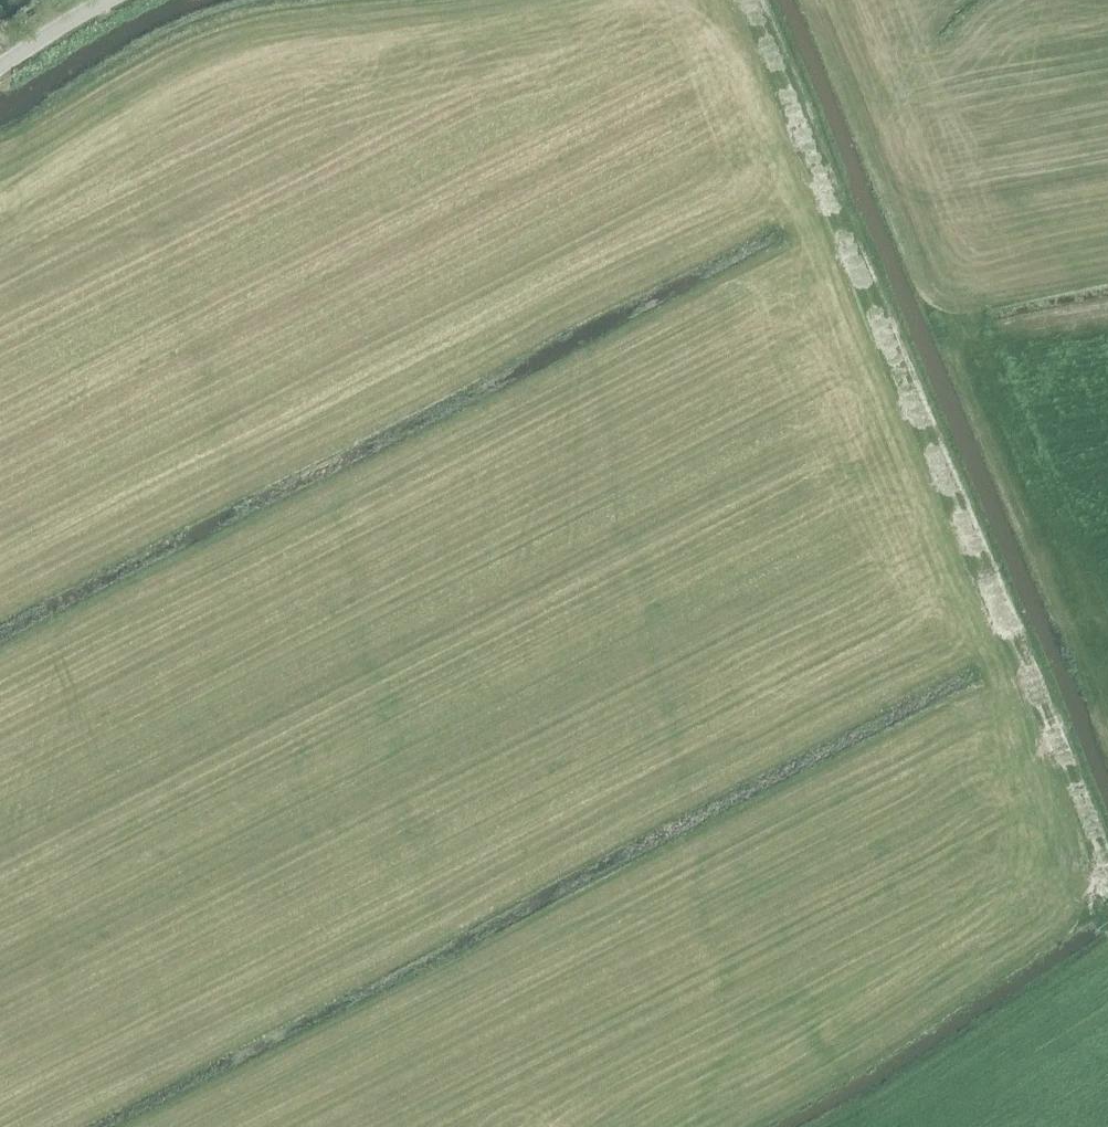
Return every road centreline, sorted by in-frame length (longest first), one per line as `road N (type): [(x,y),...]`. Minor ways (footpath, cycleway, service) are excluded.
road 1 (unclassified): [(0,66),(107,0)]

